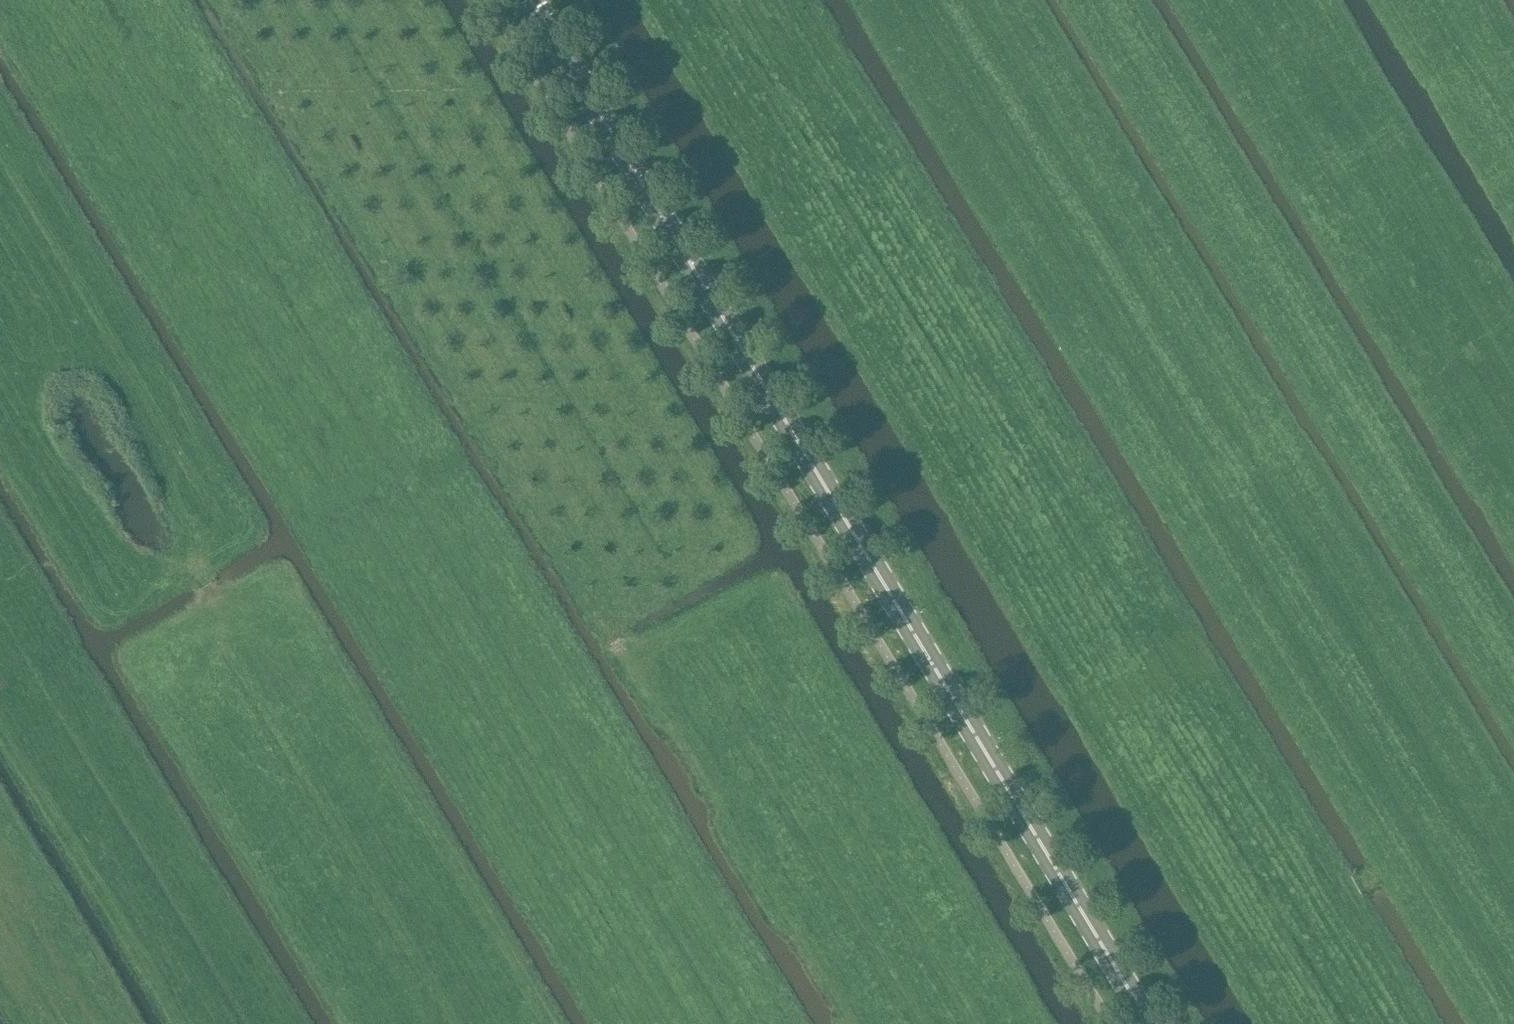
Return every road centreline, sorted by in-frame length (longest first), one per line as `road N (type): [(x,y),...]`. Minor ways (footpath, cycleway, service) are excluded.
road 1 (secondary): [(532,0),(1150,1023)]

